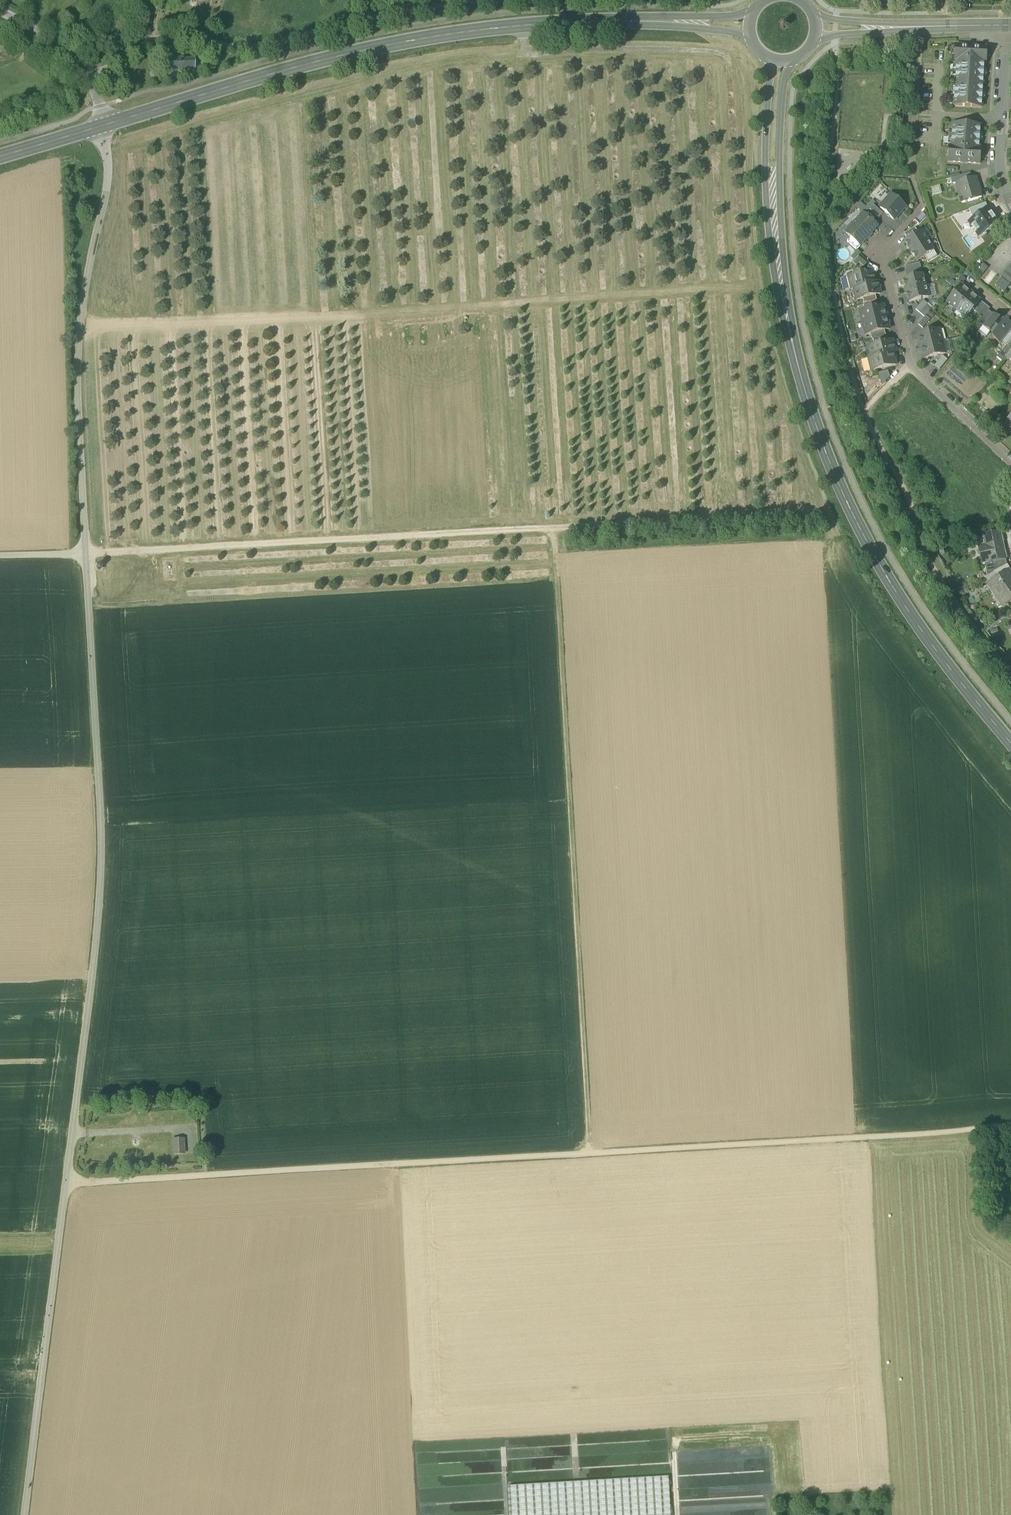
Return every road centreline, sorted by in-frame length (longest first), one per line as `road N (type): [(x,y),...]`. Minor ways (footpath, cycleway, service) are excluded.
road 1 (track): [(84,555),(802,514),(813,505),(753,289),(738,65),(651,49),(531,56),(525,26)]
road 2 (unclassified): [(84,555),(102,856),(24,1514)]
road 3 (track): [(1010,1130),(65,1185)]
road 4 (track): [(81,326),(753,289)]
road 5 (track): [(554,528),(590,1154)]
road 6 (secondary): [(623,22),(423,39),(101,128)]
road 7 (secondary): [(1010,744),(881,568),(825,452),(789,334)]
road 8 (track): [(513,0),(433,8),(253,48),(168,38),(87,79)]
road 9 (unclassified): [(101,128),(107,183),(77,372),(84,555)]
road 10 (secondary): [(768,58),(767,213),(789,334)]
road 11 (secondary): [(789,334),(779,170),(790,60)]
road 12 (residential): [(882,253),(911,365),(1010,462)]
road 13 (residential): [(1006,27),(1000,166),(1010,202)]
road 14 (unclassified): [(101,128),(87,79),(55,43),(0,12)]
road 15 (secondary): [(751,15),(623,22)]
road 16 (secondary): [(623,22),(750,37)]

